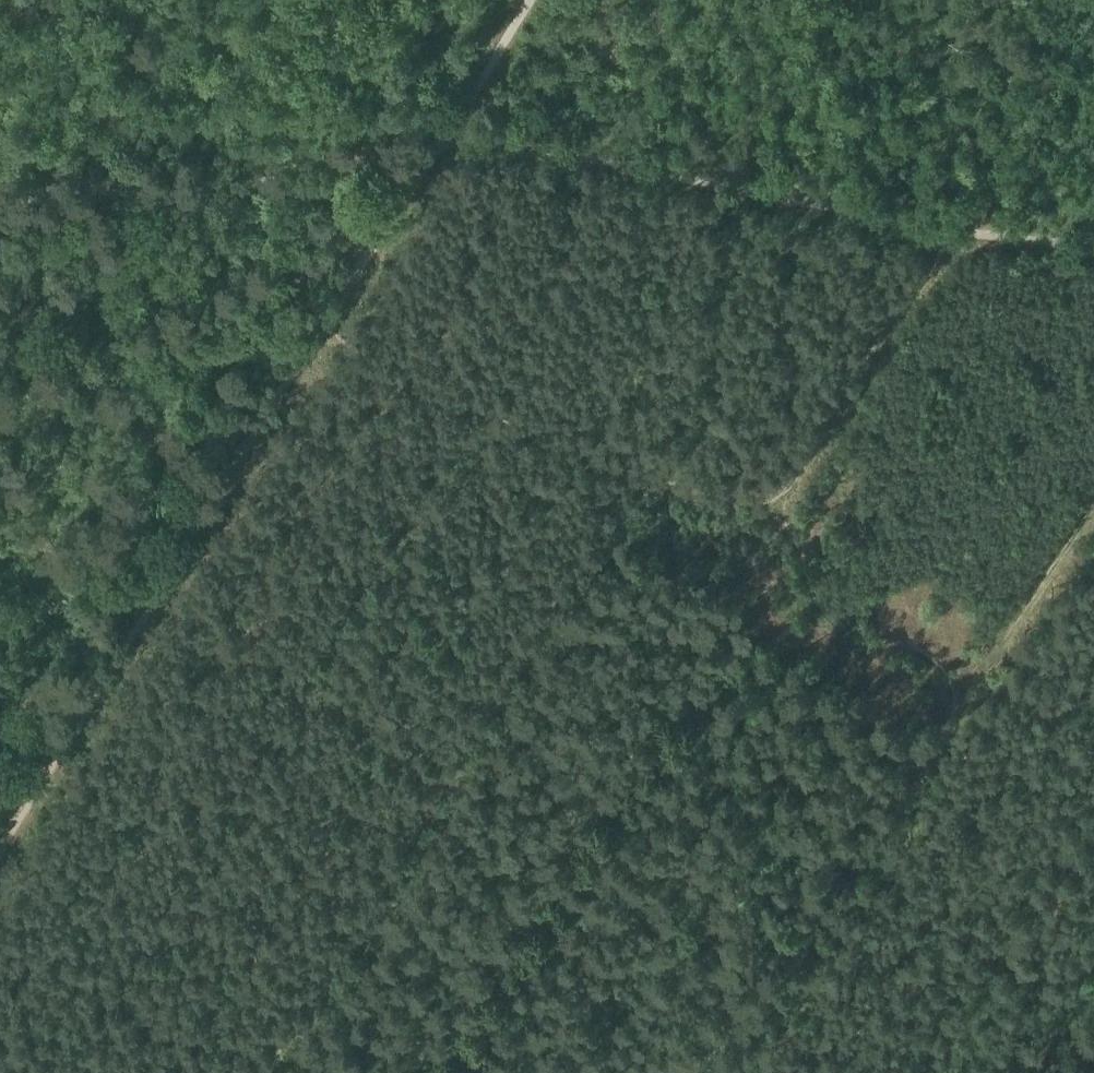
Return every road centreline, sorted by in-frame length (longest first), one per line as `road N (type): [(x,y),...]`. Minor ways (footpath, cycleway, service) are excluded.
road 1 (track): [(724,1072),(1093,510)]
road 2 (track): [(1093,259),(450,132)]
road 3 (track): [(321,329),(0,853)]
road 4 (track): [(450,132),(0,172)]
road 5 (track): [(450,132),(321,329)]
road 6 (track): [(531,0),(450,132)]

